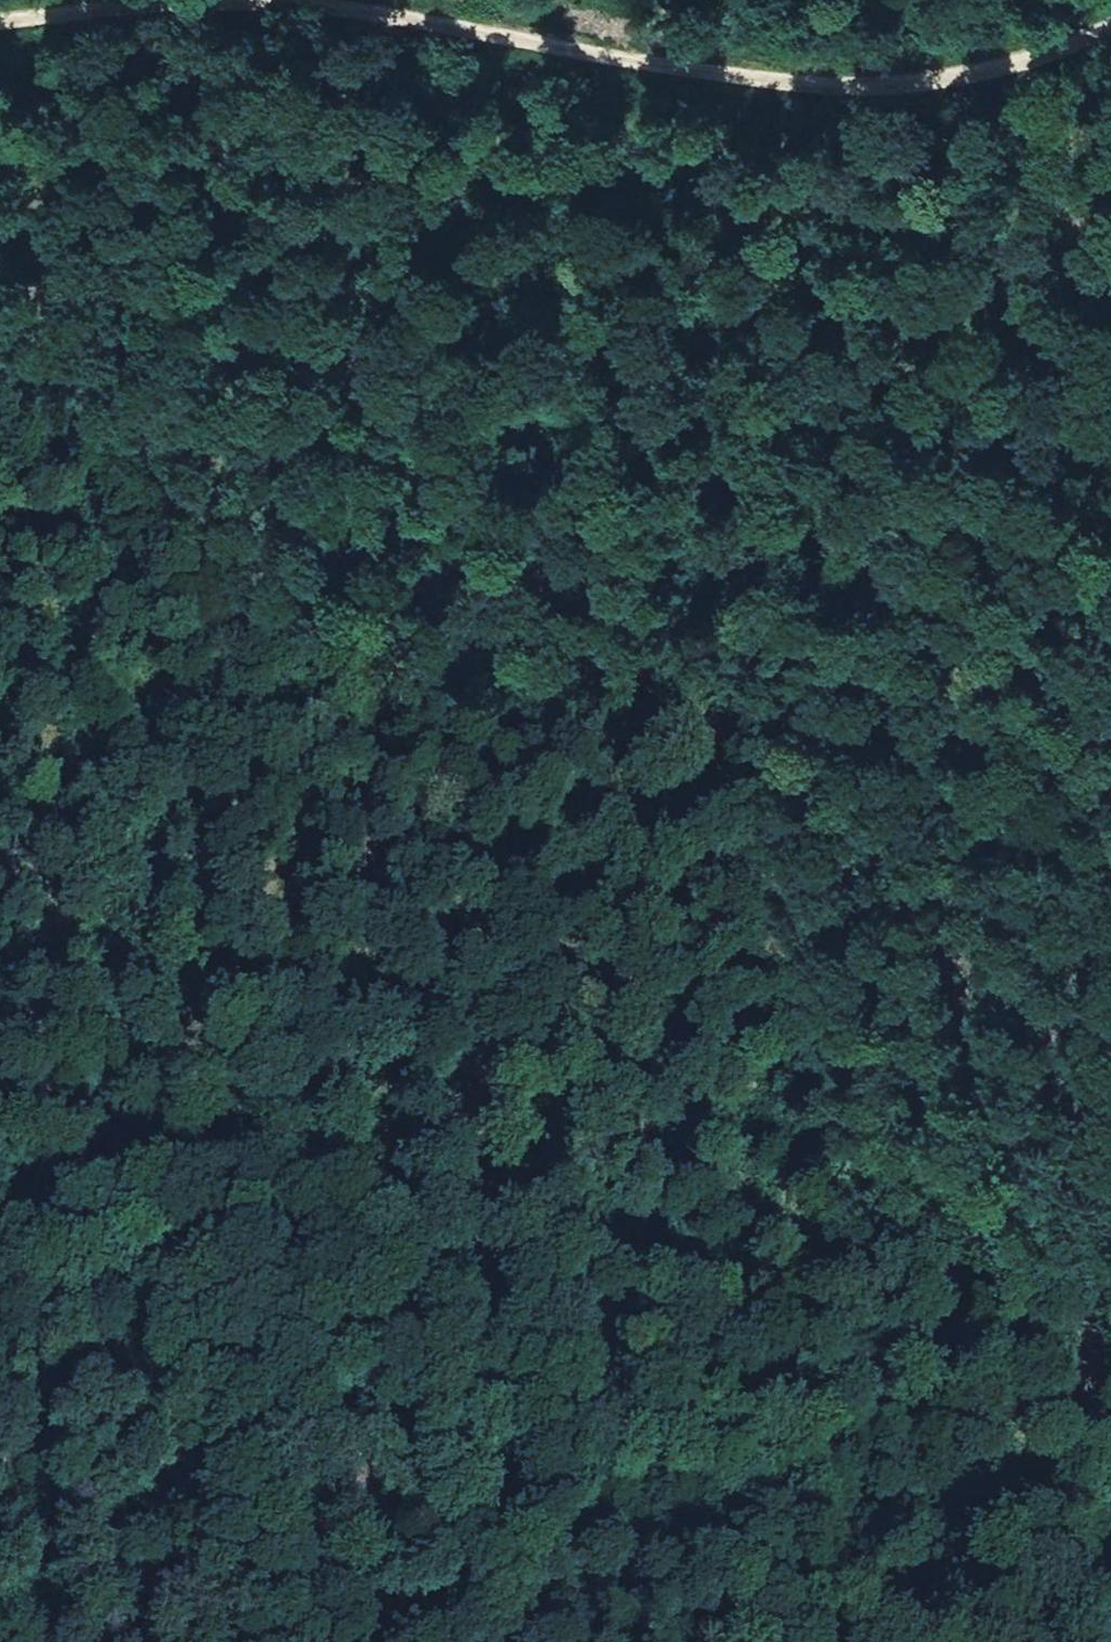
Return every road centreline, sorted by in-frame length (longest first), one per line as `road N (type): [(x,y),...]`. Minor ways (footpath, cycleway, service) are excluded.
road 1 (track): [(1110,14),(941,65),(811,87),(262,6),(0,28)]

